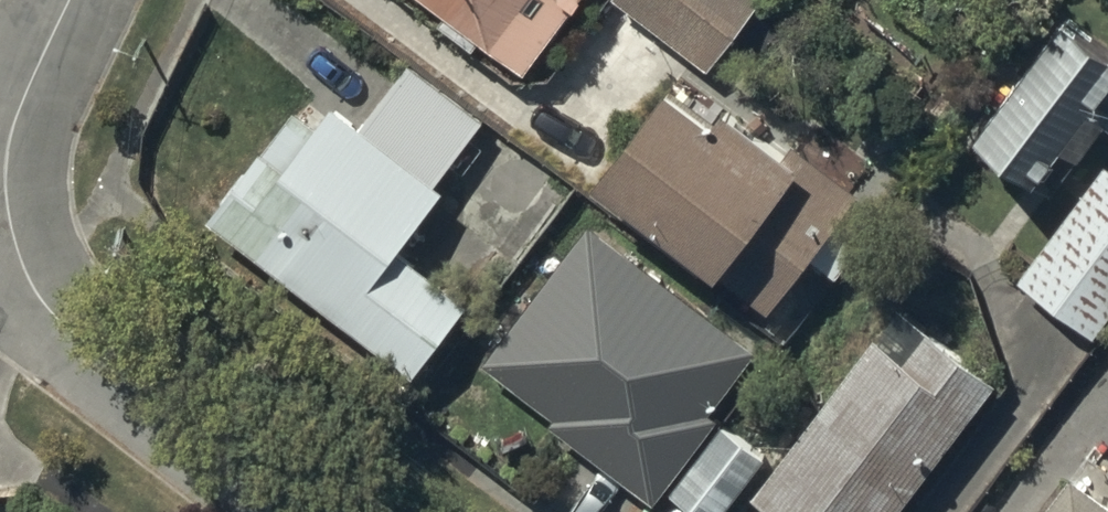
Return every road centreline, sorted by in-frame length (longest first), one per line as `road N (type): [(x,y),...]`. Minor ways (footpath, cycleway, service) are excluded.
road 1 (residential): [(0,311),(267,511)]
road 2 (residential): [(71,0),(0,149)]

